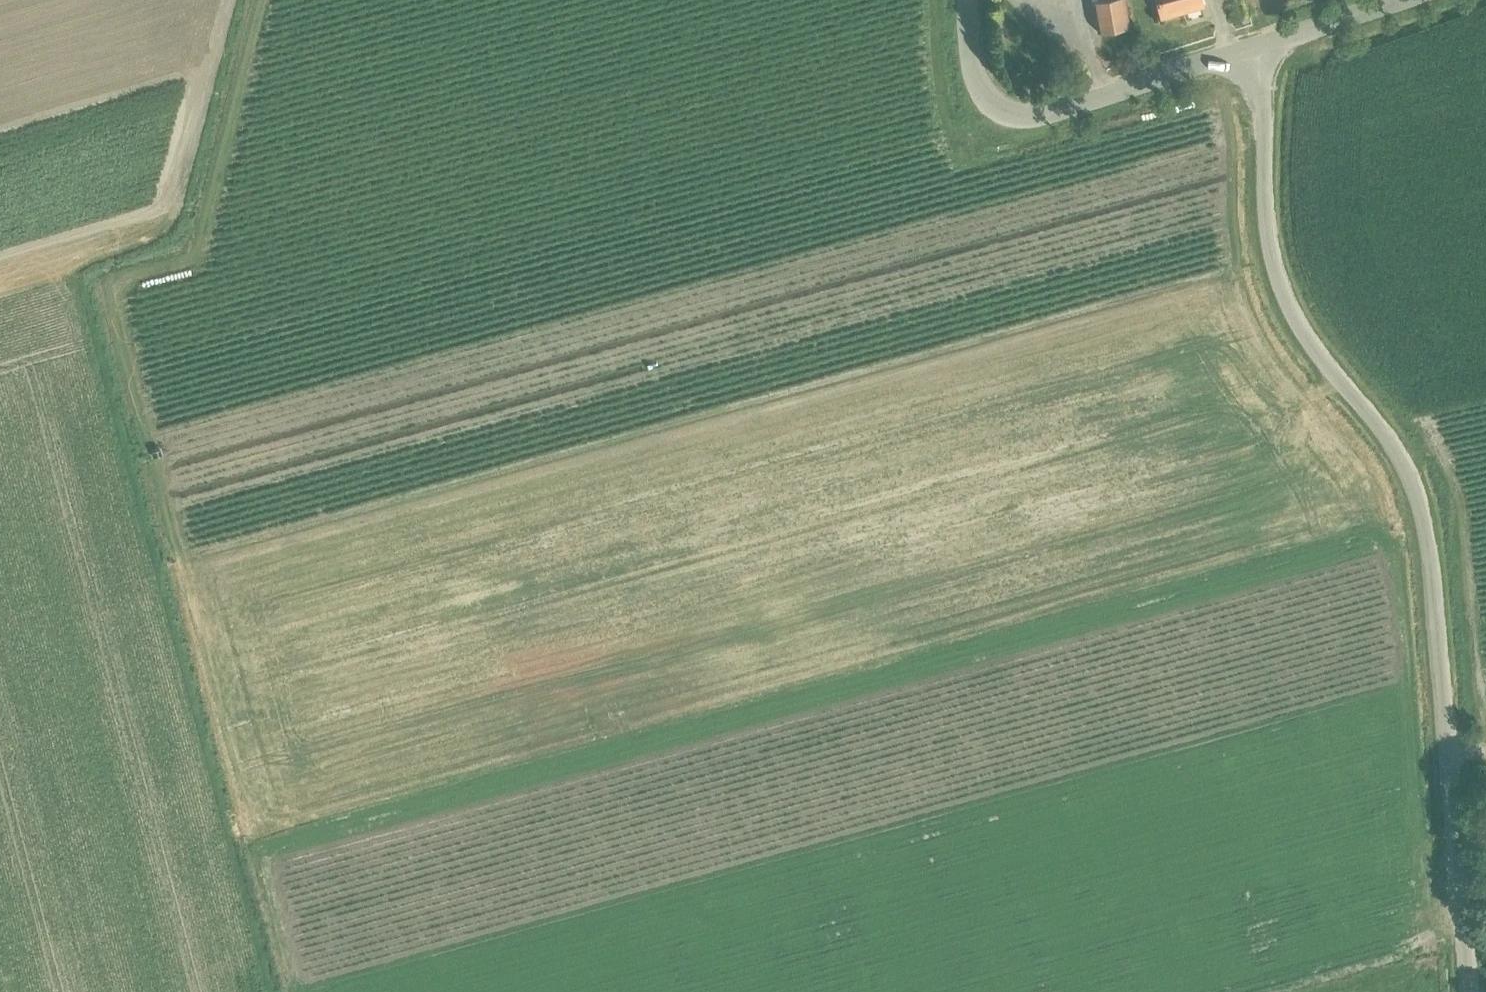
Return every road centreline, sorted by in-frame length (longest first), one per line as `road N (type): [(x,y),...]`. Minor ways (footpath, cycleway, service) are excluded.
road 1 (tertiary): [(1472,991),(1424,508),(1397,448),(1297,317),(1273,257),(1253,52)]
road 2 (tertiary): [(1253,52),(1041,109),(1016,107),(991,96),(977,68),(968,0)]
road 3 (unclassified): [(1253,52),(1405,0)]

